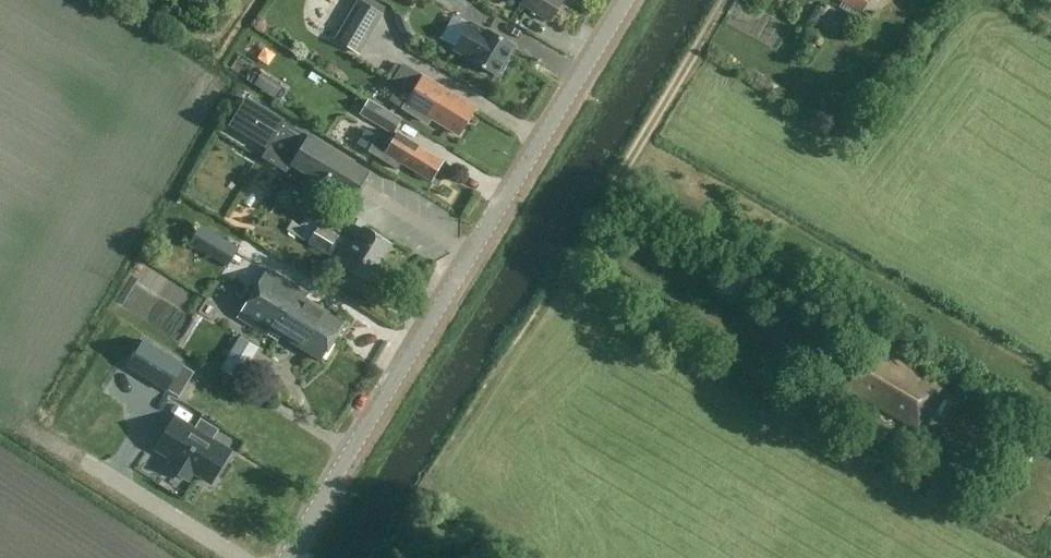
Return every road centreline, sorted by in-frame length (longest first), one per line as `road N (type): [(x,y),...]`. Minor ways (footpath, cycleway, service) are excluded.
road 1 (tertiary): [(287,557),(633,0)]

